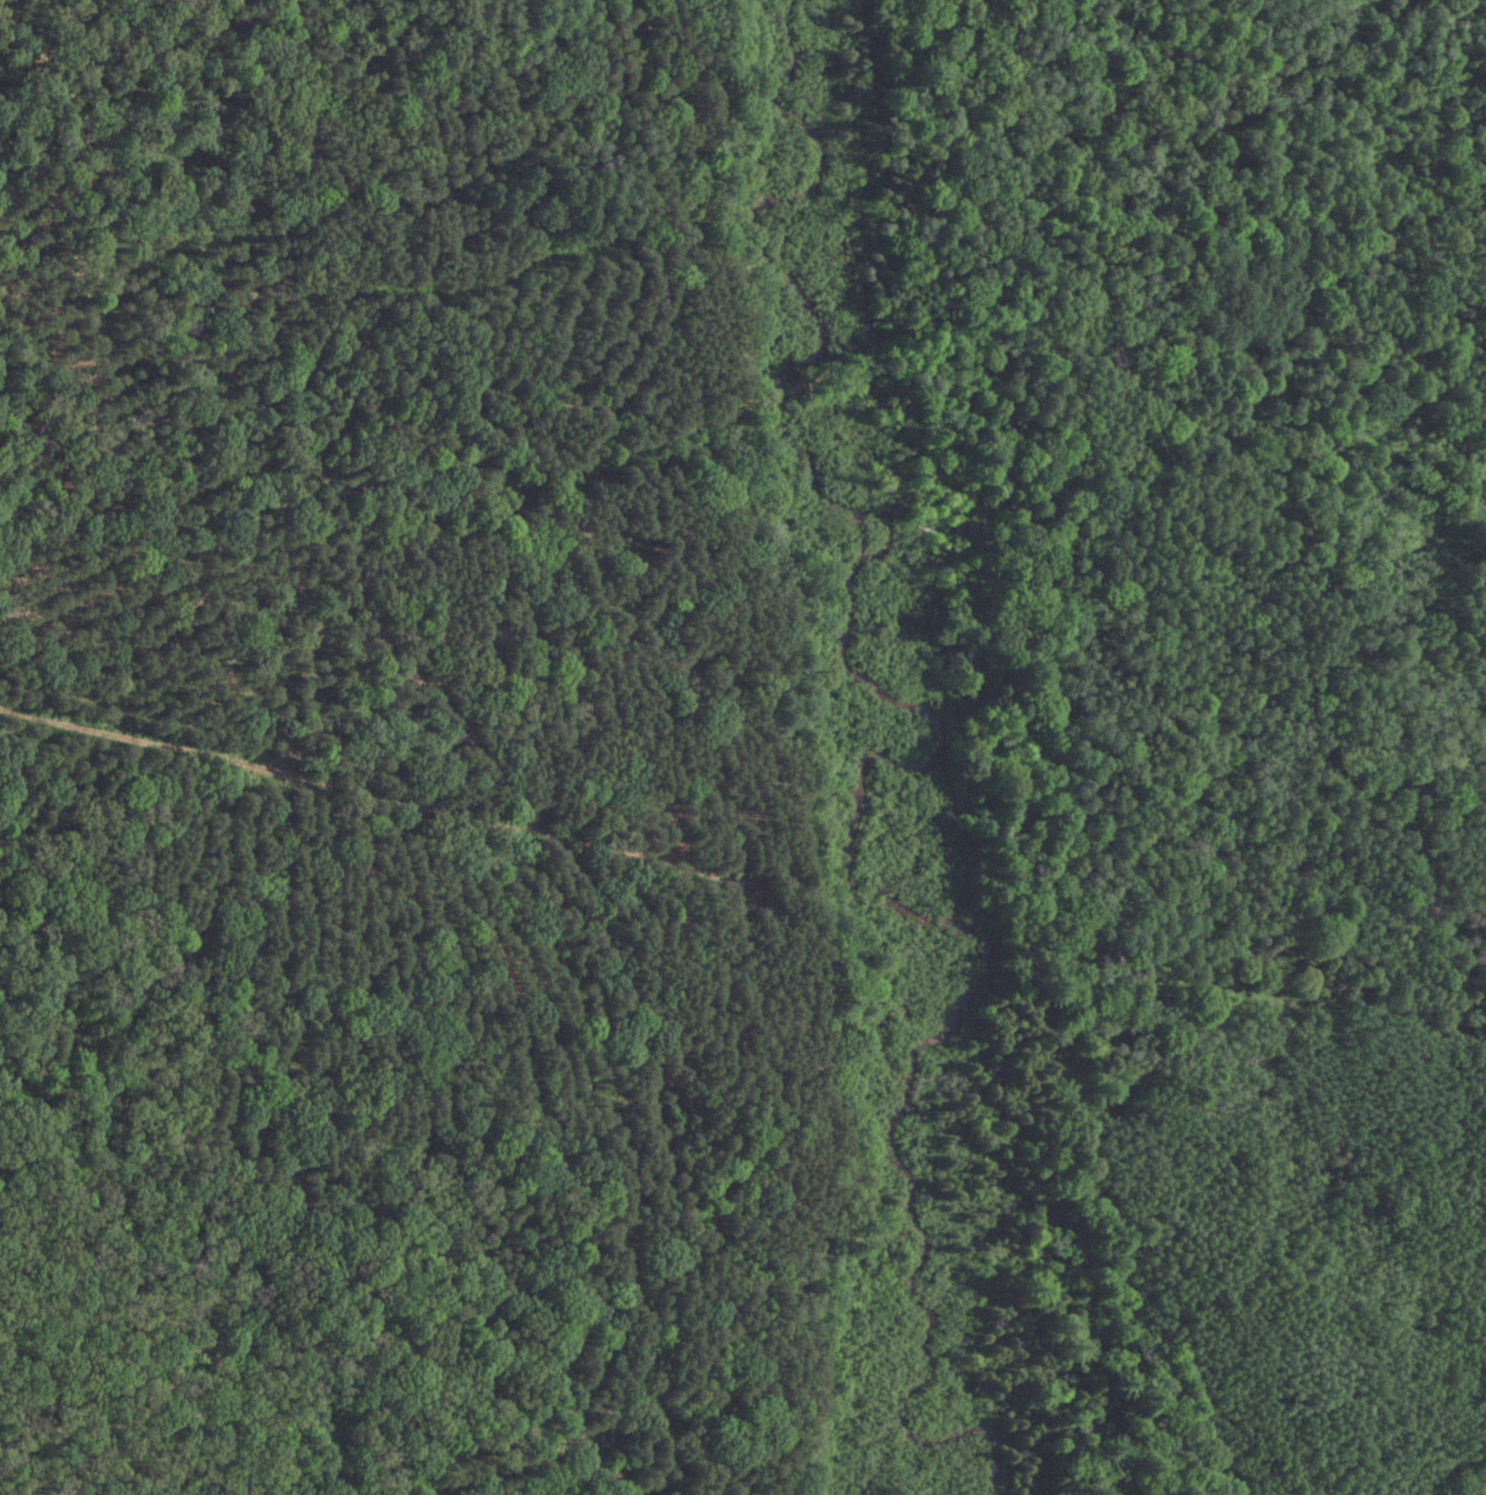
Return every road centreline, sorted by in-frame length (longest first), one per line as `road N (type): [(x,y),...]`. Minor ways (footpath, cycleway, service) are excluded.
road 1 (track): [(0,699),(243,750),(371,794),(490,817),(562,821),(748,876)]
road 2 (track): [(620,0),(623,22),(743,254),(755,299),(751,348),(727,406)]
road 3 (track): [(727,406),(515,482),(355,528)]
road 4 (track): [(355,528),(346,546),(354,588),(380,630),(422,668),(500,765),(528,819)]

